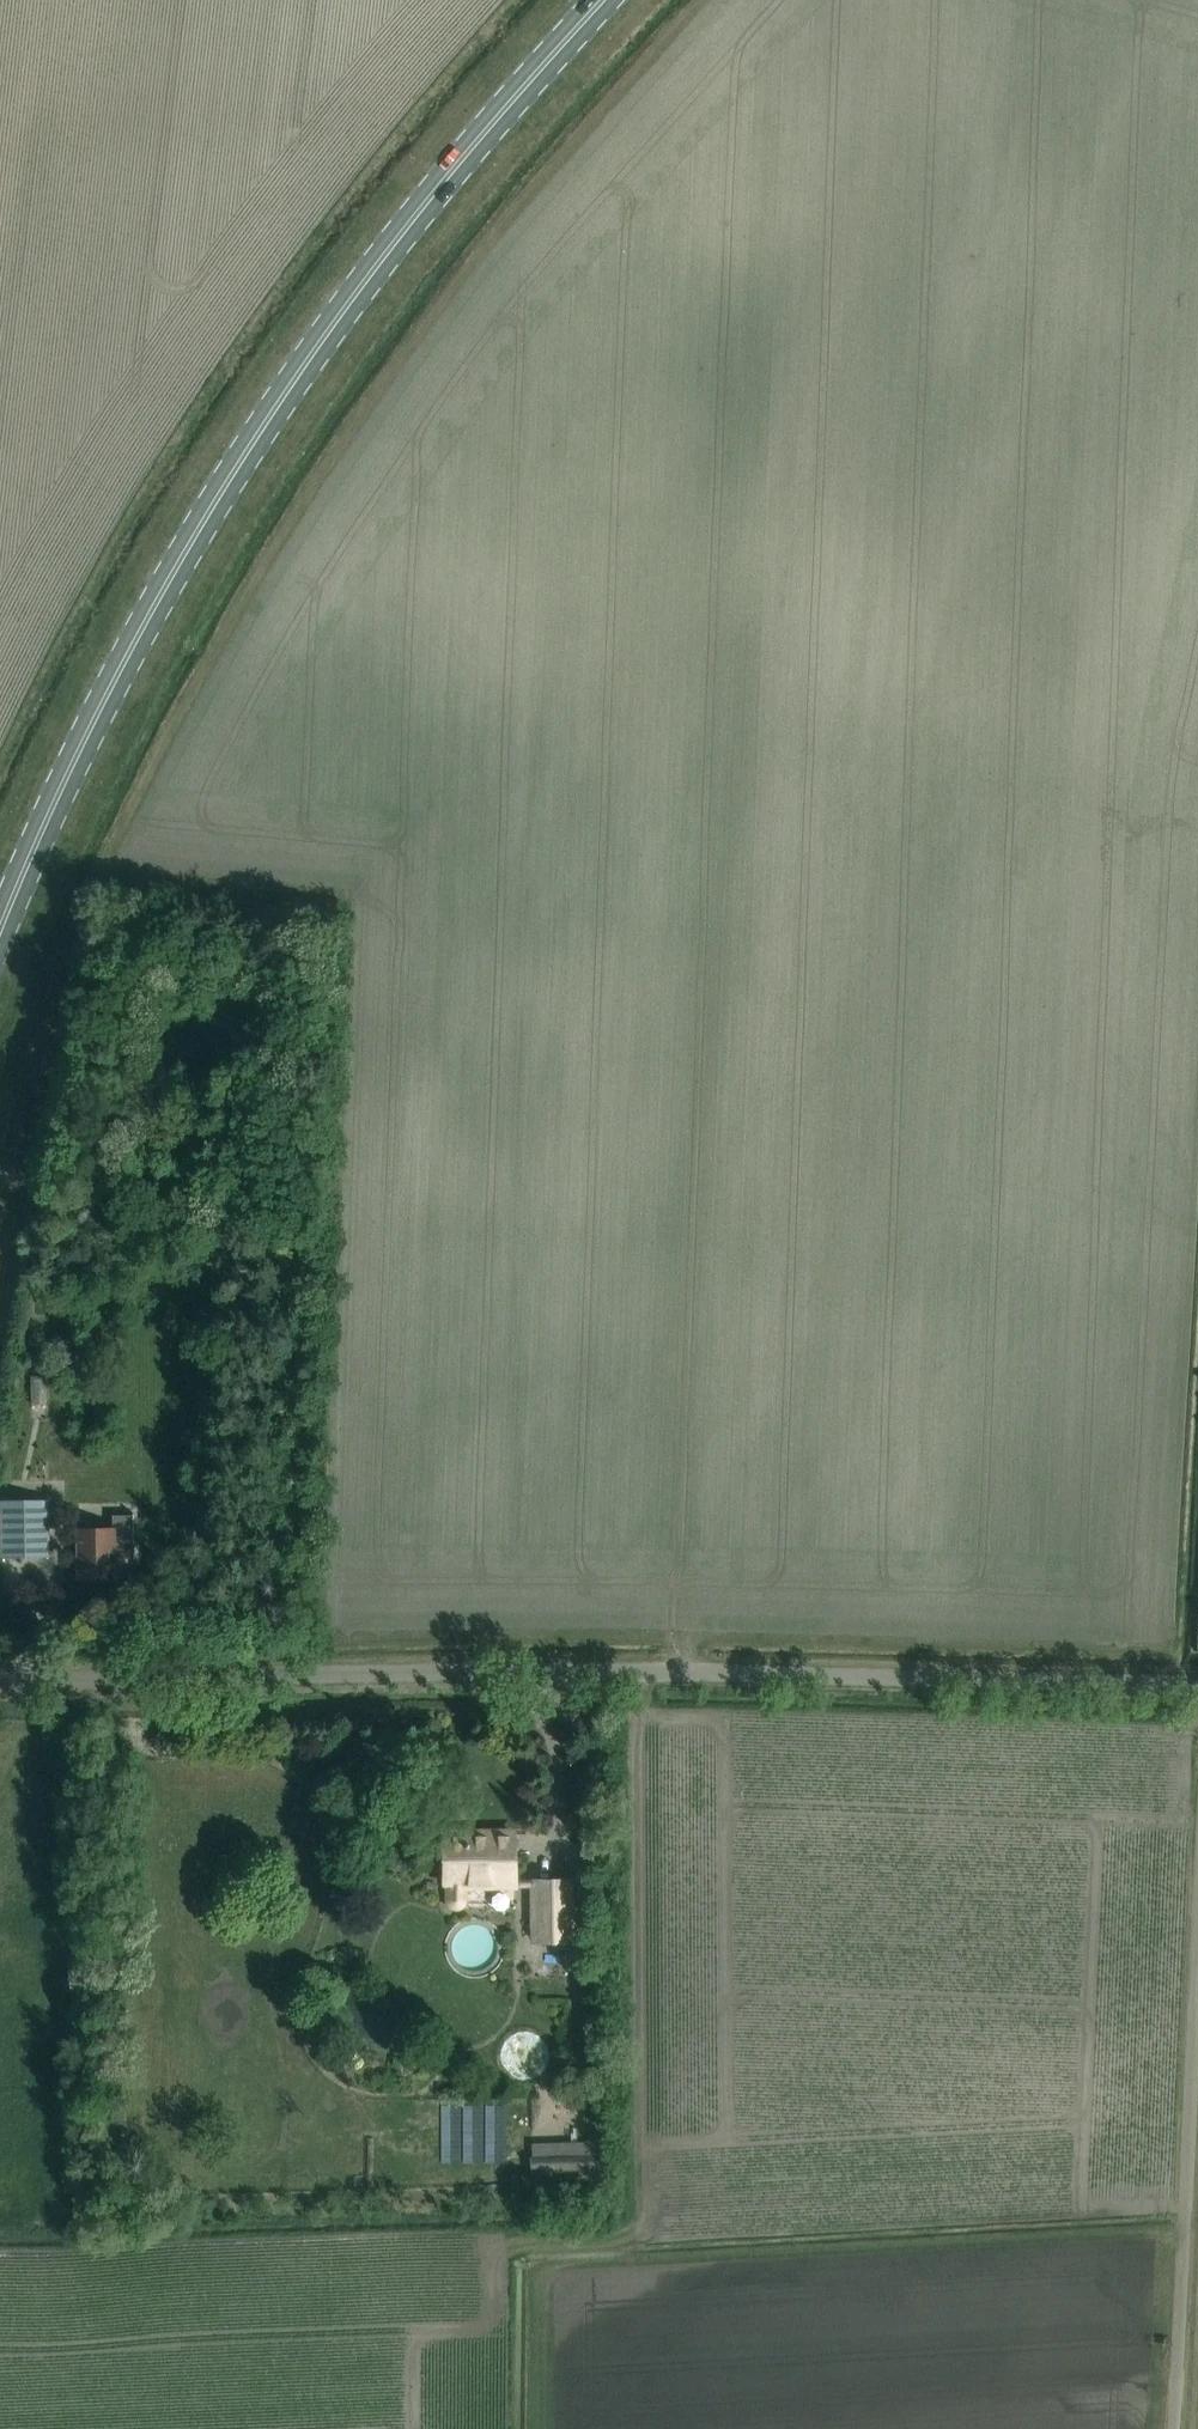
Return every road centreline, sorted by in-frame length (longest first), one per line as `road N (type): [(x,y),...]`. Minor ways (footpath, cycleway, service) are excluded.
road 1 (unclassified): [(1197,1685),(700,1675),(0,1684)]
road 2 (secondary): [(0,931),(102,700),(235,470),(402,234),(603,0)]
road 3 (unclassified): [(1176,2428),(1197,1983)]

